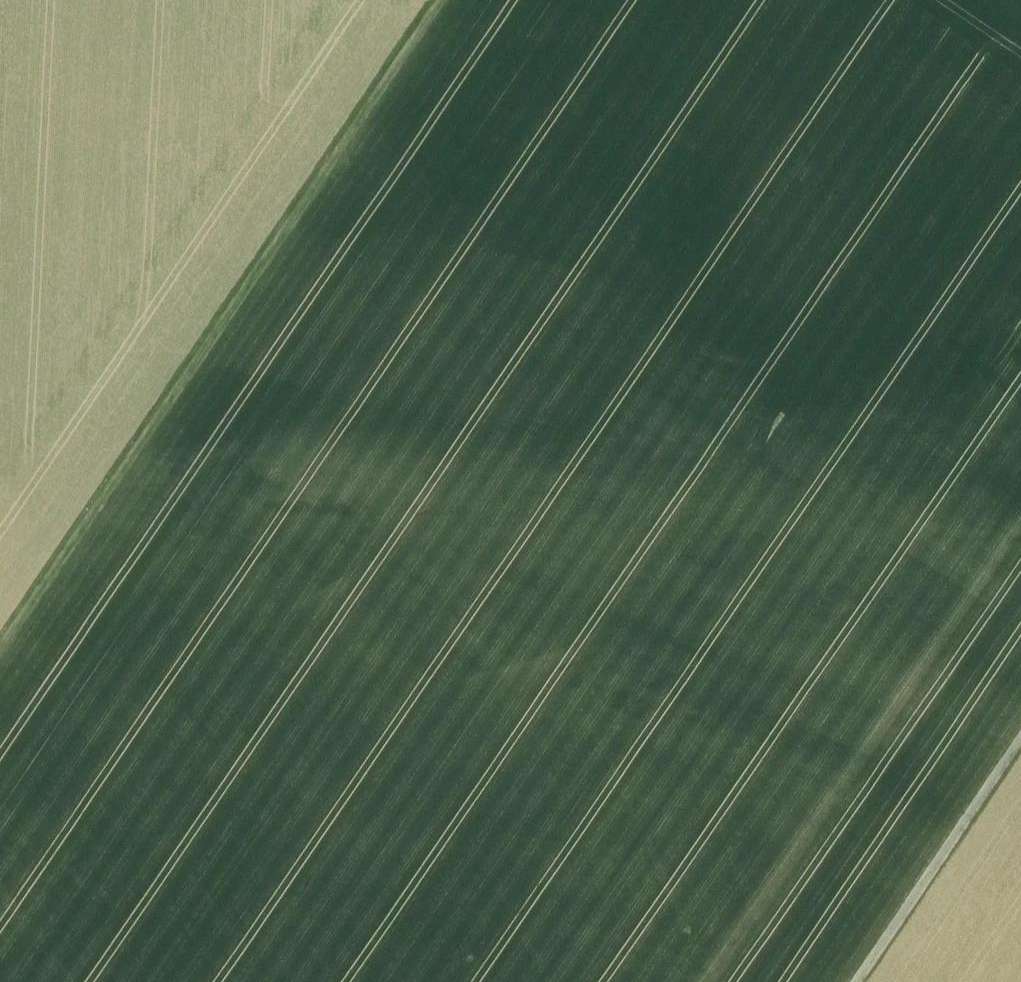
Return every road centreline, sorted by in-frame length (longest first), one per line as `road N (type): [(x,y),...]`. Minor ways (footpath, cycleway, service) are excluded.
road 1 (track): [(434,0),(0,653)]
road 2 (track): [(1020,738),(857,981)]

